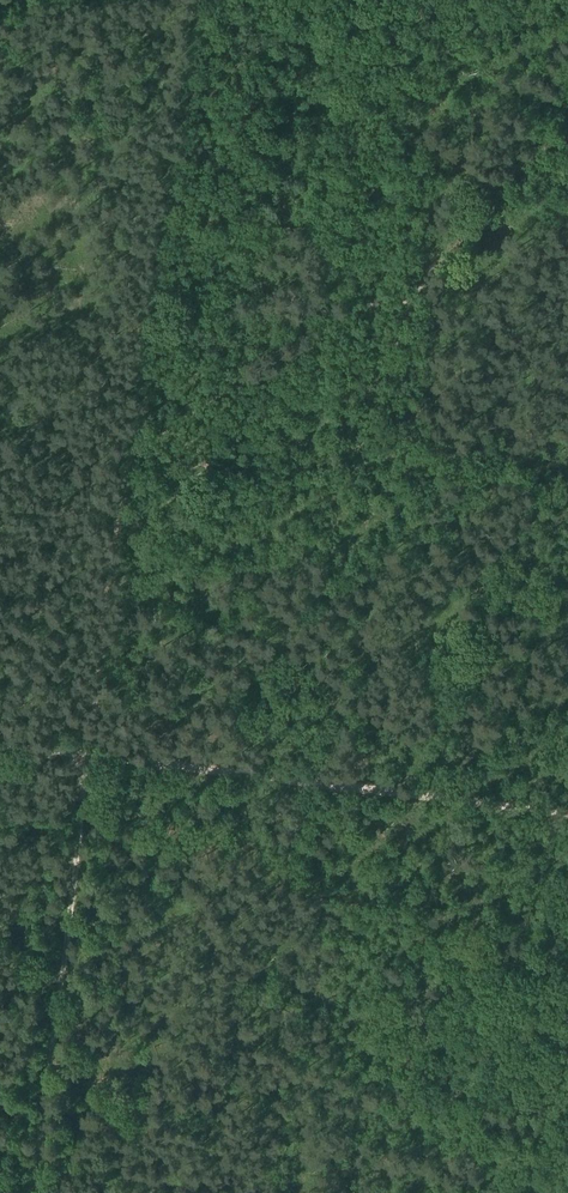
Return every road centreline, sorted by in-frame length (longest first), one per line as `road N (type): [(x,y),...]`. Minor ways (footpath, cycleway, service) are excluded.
road 1 (track): [(87,755),(567,816)]
road 2 (track): [(25,1192),(87,755)]

